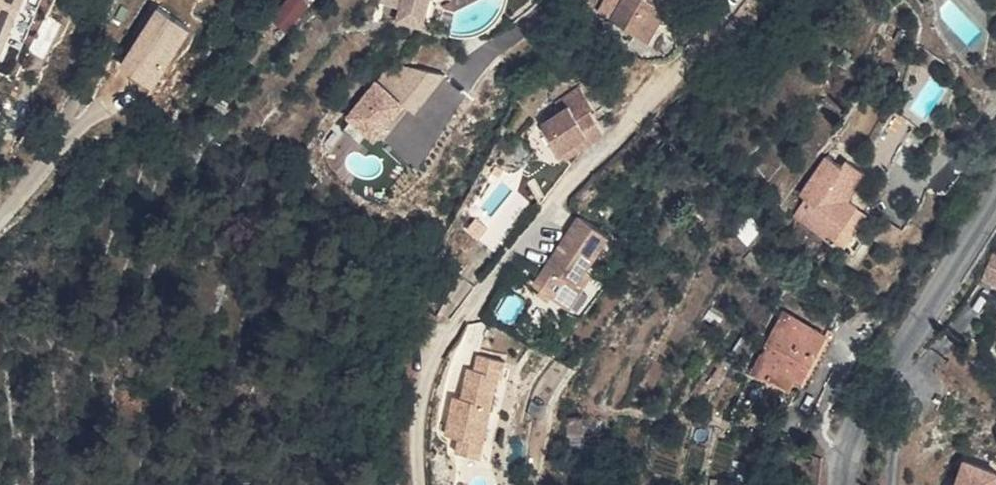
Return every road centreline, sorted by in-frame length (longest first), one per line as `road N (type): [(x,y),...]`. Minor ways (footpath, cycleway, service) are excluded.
road 1 (tertiary): [(995,200),(882,387),(858,433),(847,484)]

